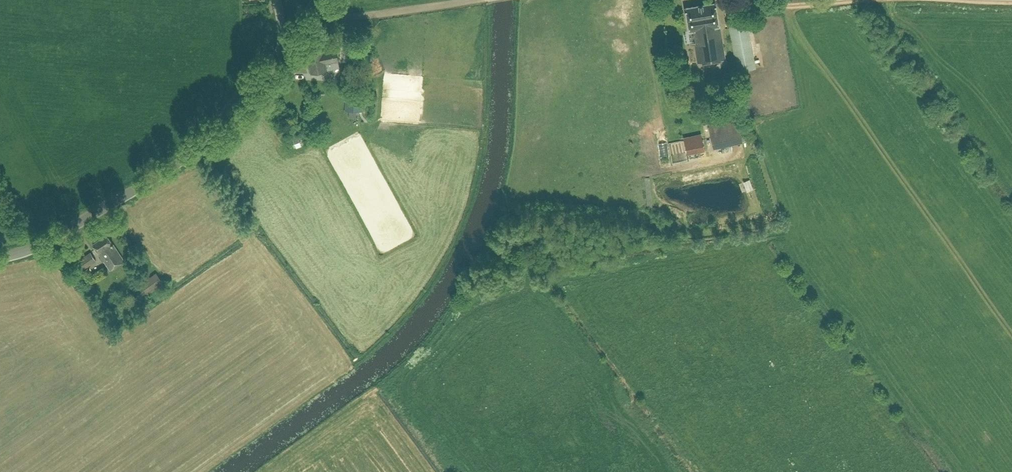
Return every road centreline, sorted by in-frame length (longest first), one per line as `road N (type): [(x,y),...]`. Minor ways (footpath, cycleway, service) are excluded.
road 1 (tertiary): [(0,257),(40,246),(181,160),(313,17)]
road 2 (unclassified): [(313,17),(470,0)]
road 3 (unclassified): [(852,0),(730,0)]

